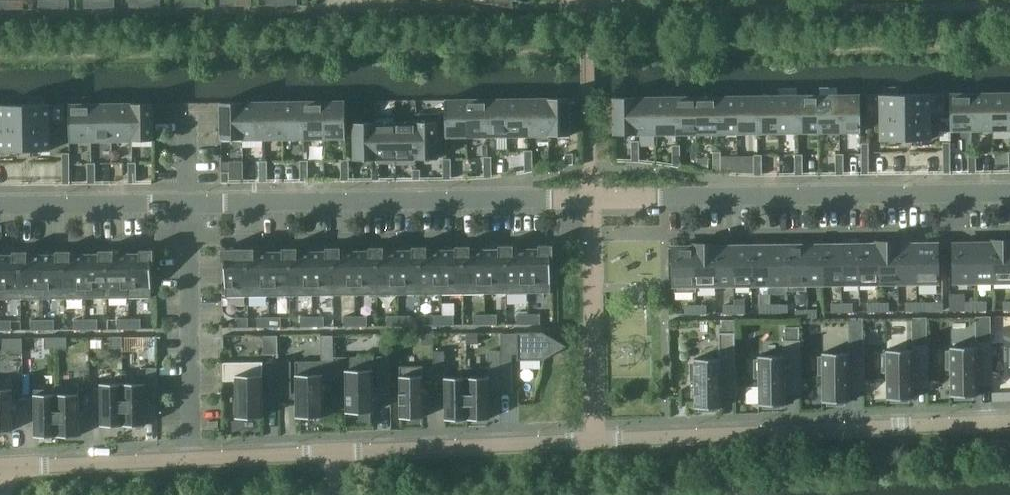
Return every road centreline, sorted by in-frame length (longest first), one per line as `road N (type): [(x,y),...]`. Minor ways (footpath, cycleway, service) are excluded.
road 1 (residential): [(196,204),(1009,193)]
road 2 (residential): [(201,463),(1009,428)]
road 3 (residential): [(196,204),(201,463)]
road 4 (residential): [(3,470),(201,463)]
road 5 (residential): [(0,207),(196,204)]

